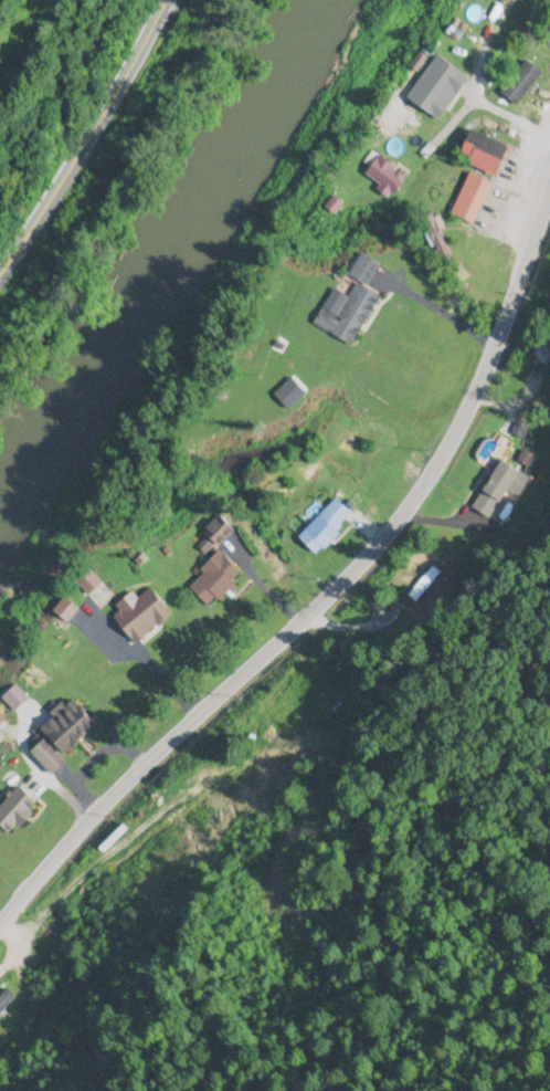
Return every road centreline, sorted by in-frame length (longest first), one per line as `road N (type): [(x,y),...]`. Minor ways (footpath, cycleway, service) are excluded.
road 1 (secondary): [(549,192),(480,382),(401,518),(310,615),(94,816),(0,925)]
road 2 (primary): [(171,0),(0,279)]

